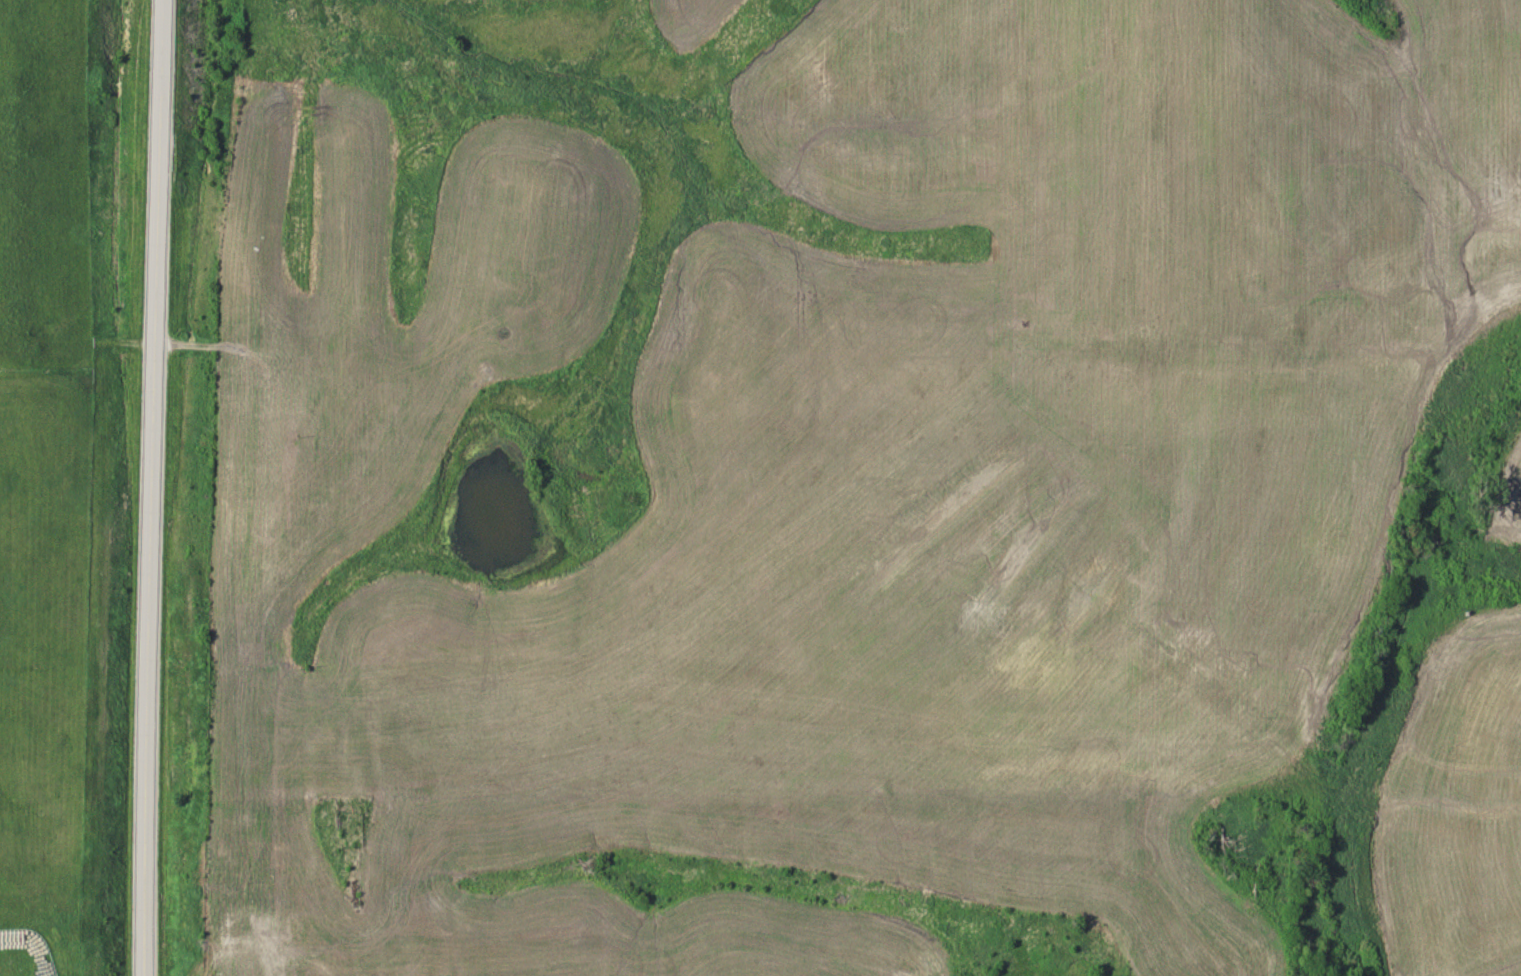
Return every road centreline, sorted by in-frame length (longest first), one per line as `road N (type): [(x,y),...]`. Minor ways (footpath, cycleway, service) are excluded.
road 1 (primary): [(146,975),(163,0)]

